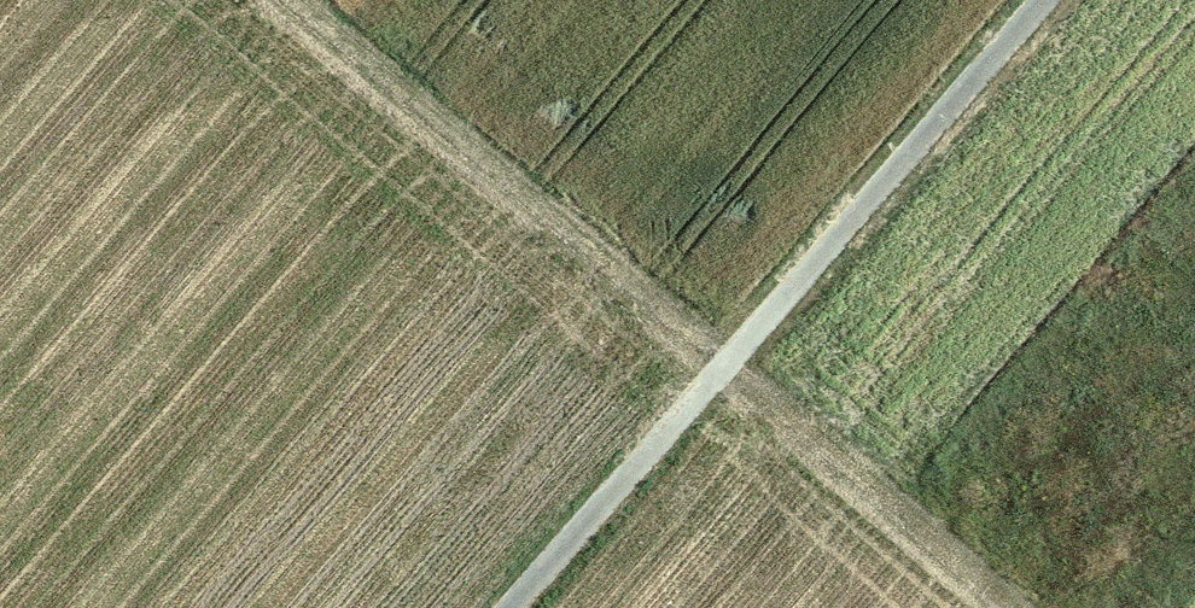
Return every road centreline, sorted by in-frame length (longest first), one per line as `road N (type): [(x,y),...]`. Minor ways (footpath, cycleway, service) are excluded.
road 1 (track): [(299,0),(726,357),(1006,607)]
road 2 (track): [(1039,0),(506,607)]

